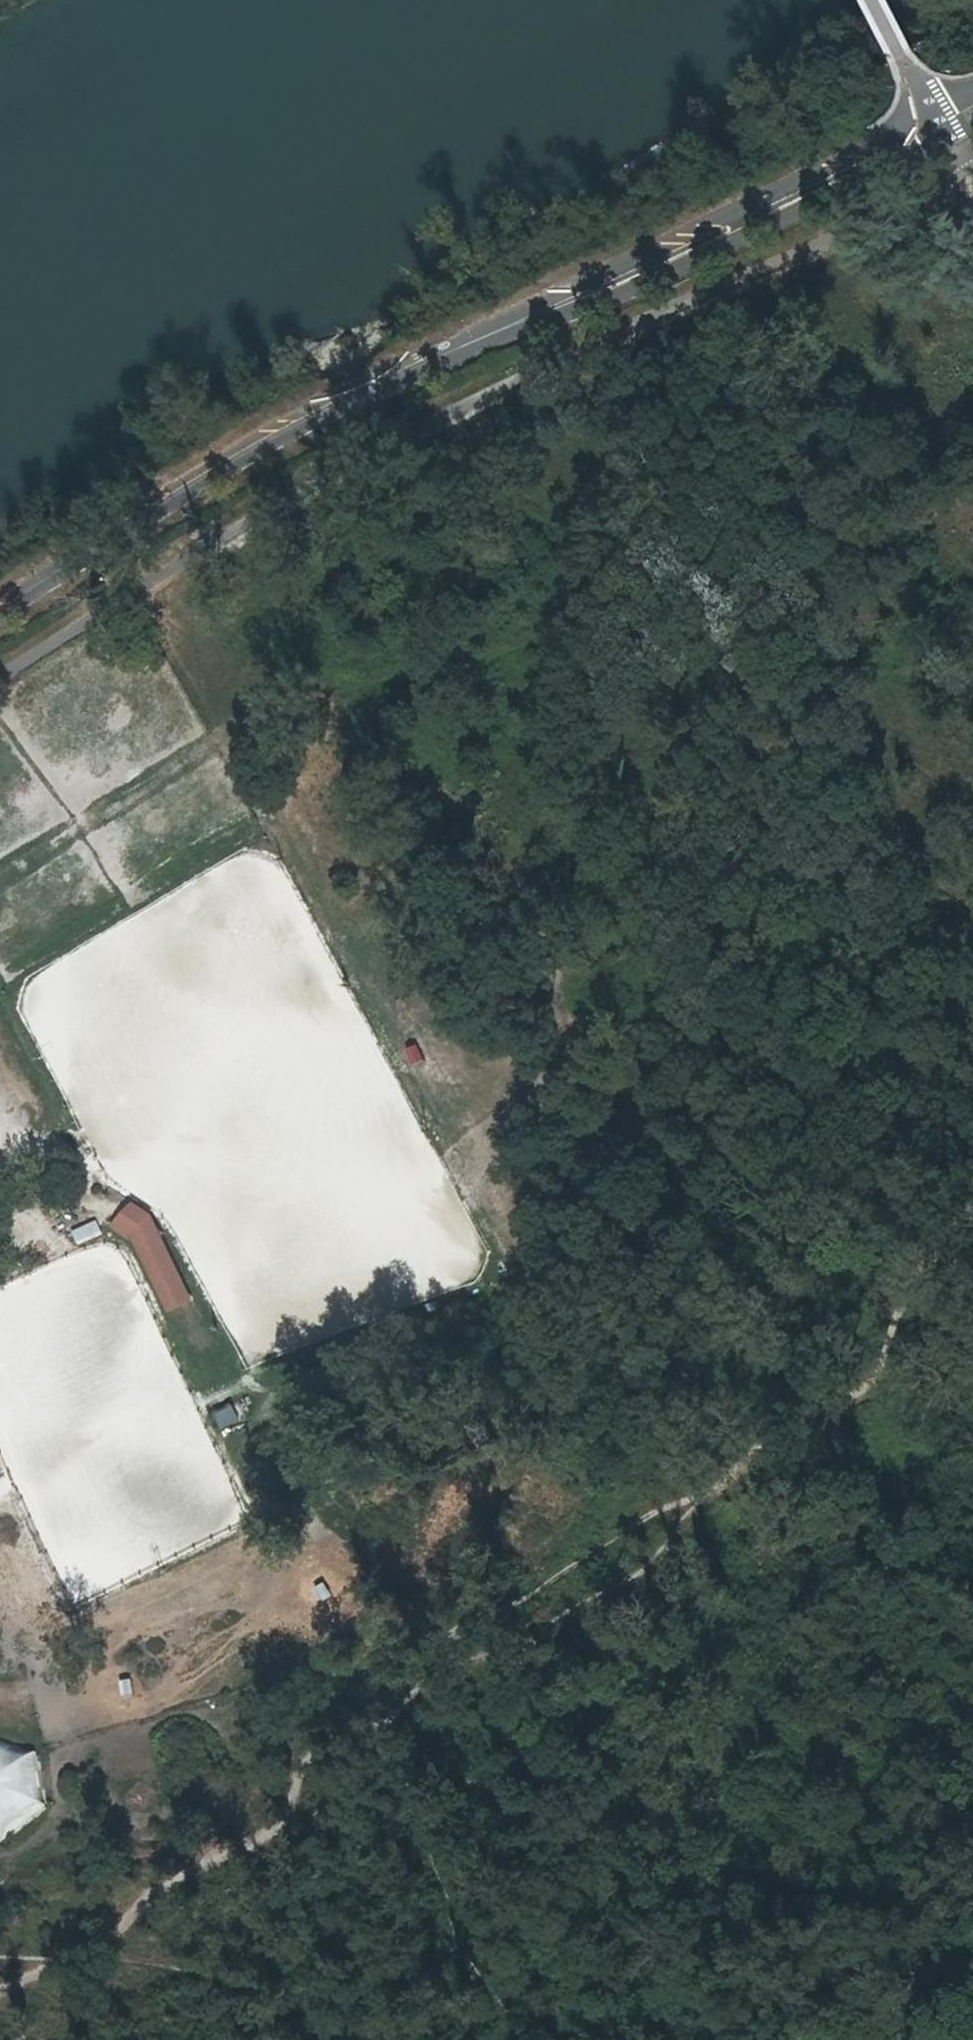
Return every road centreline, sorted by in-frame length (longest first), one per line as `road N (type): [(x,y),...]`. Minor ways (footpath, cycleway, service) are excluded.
road 1 (unclassified): [(940,126),(688,234),(290,436),(0,618)]
road 2 (unclassified): [(875,0),(940,126)]

